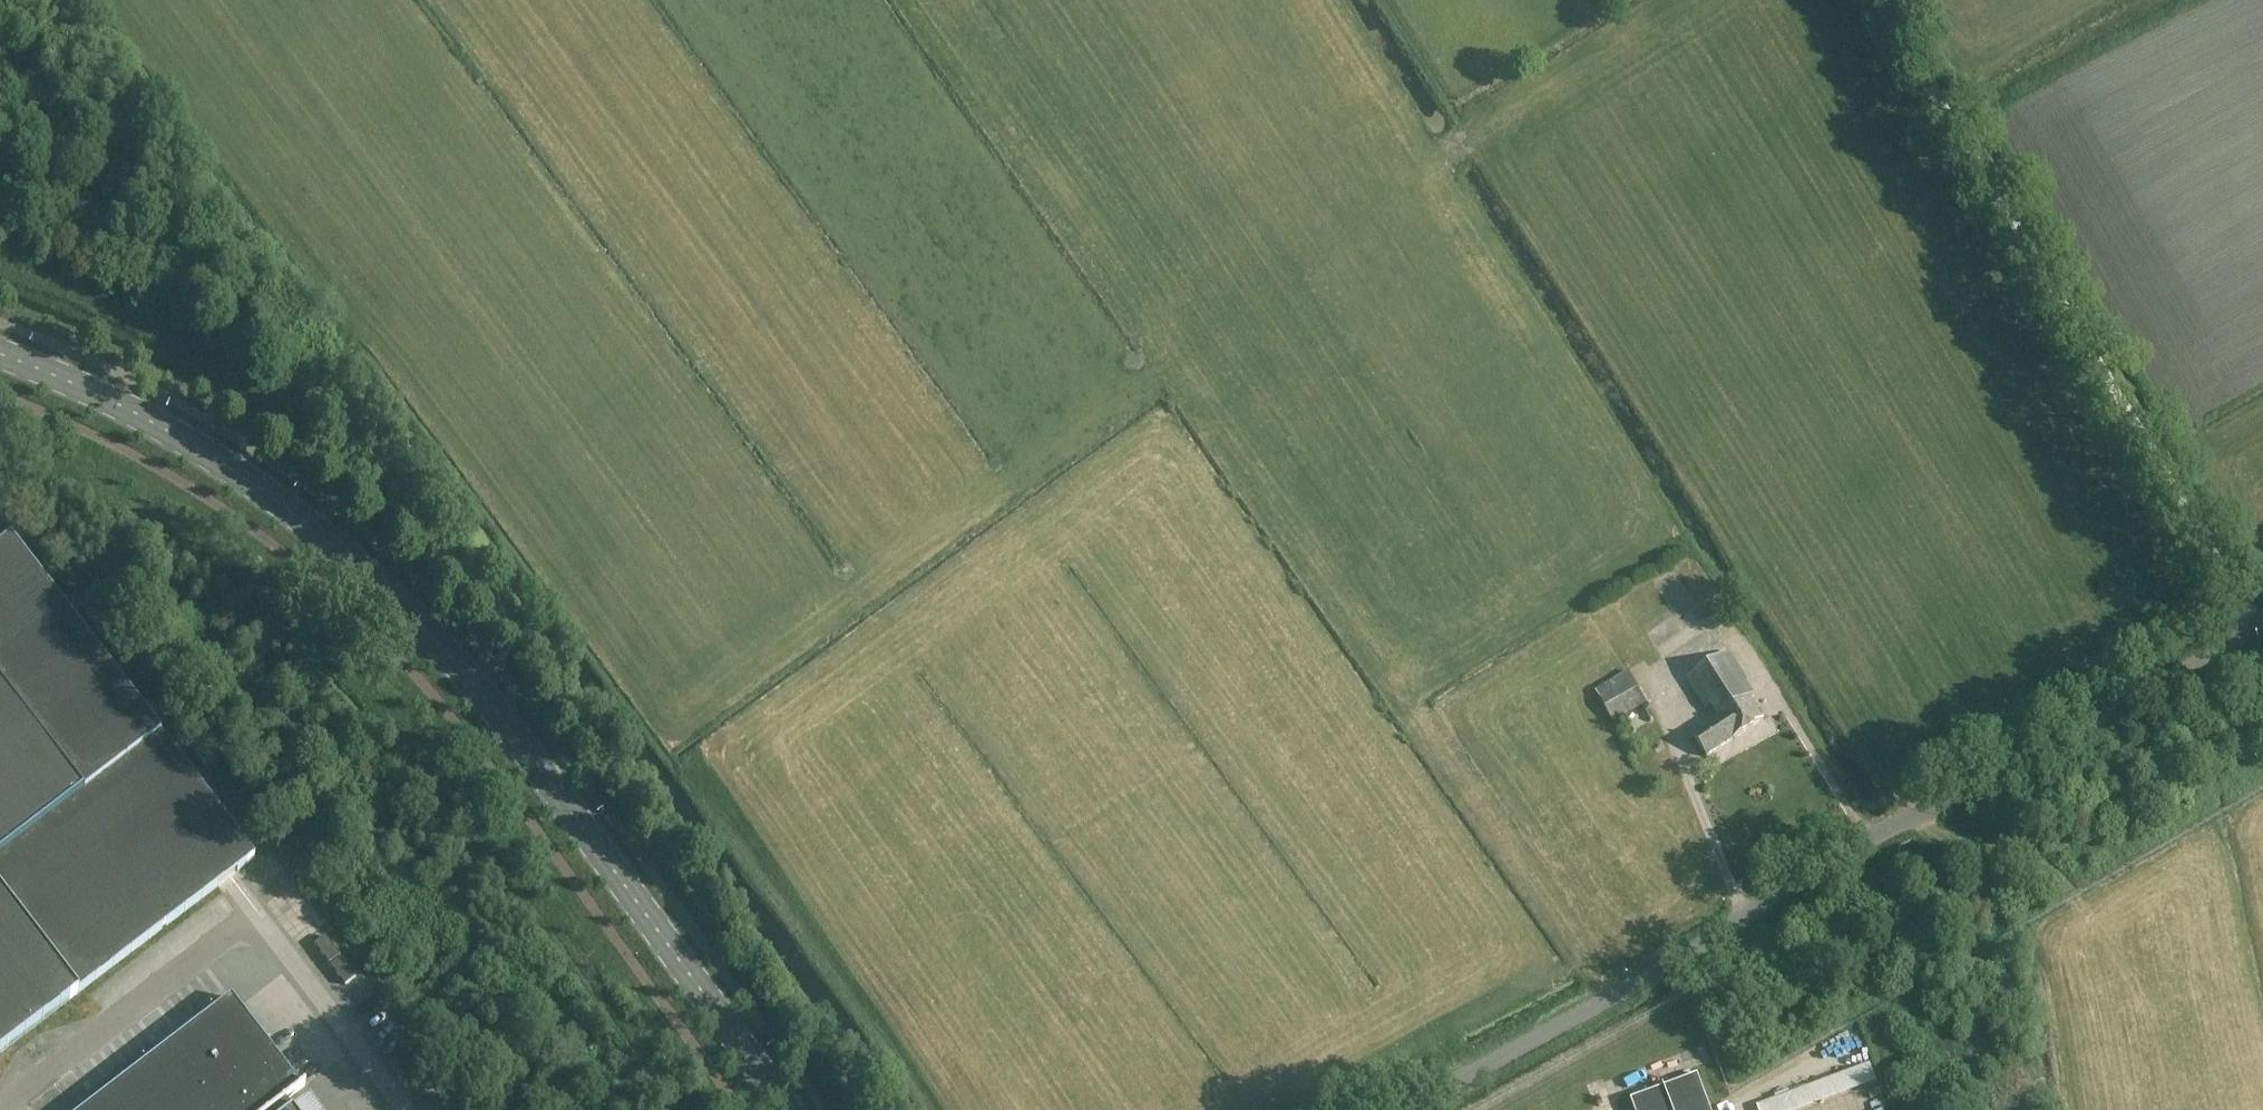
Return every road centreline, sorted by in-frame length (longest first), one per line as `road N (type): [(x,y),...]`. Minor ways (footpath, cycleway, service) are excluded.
road 1 (primary): [(0,355),(101,395),(181,439),(279,502),(368,577),(508,729),(788,1109)]
road 2 (unclassified): [(1403,1109),(1730,927),(1863,839),(2262,623)]
road 3 (track): [(2254,628),(1877,0)]
road 4 (track): [(264,456),(381,299)]

